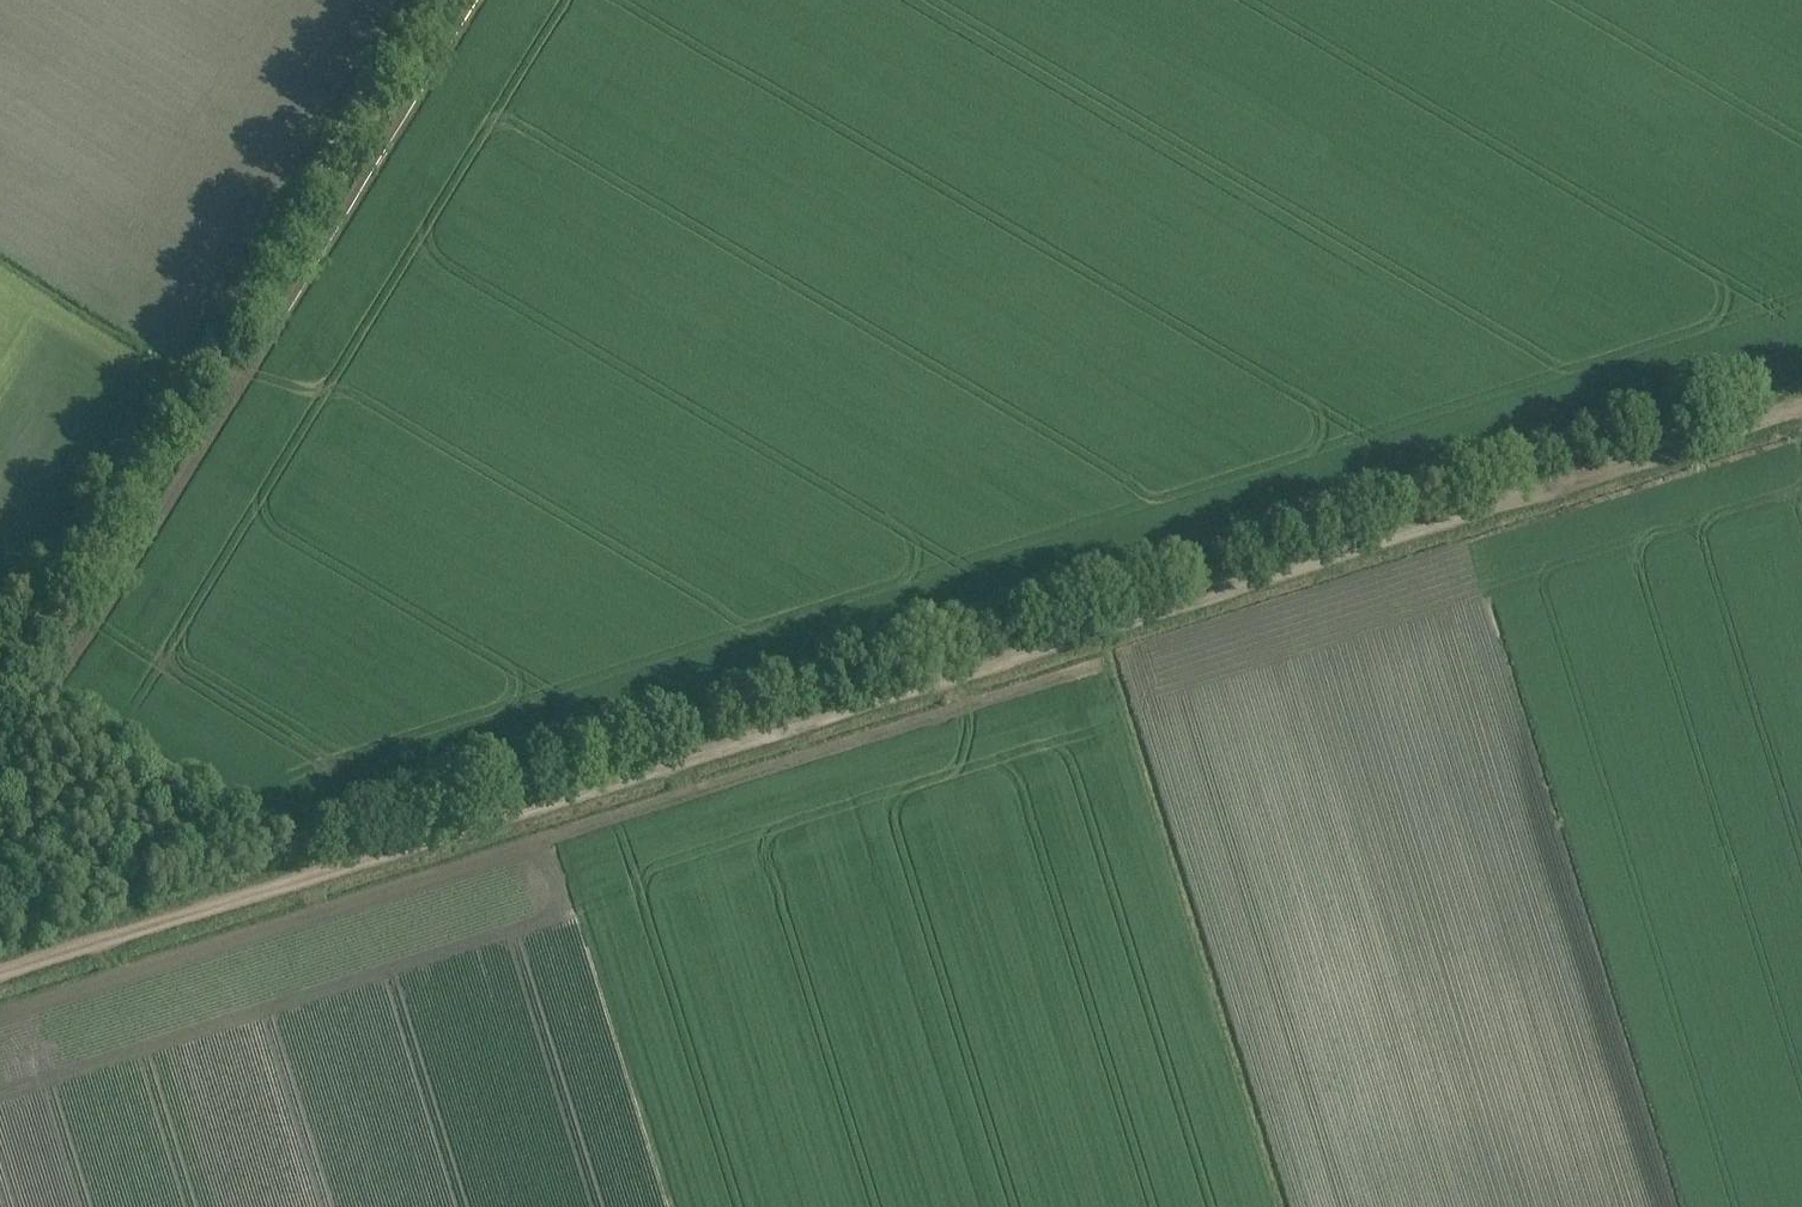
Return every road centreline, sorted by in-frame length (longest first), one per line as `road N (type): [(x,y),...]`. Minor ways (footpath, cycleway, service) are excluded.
road 1 (track): [(0,975),(1801,406)]
road 2 (track): [(419,0),(0,693)]

